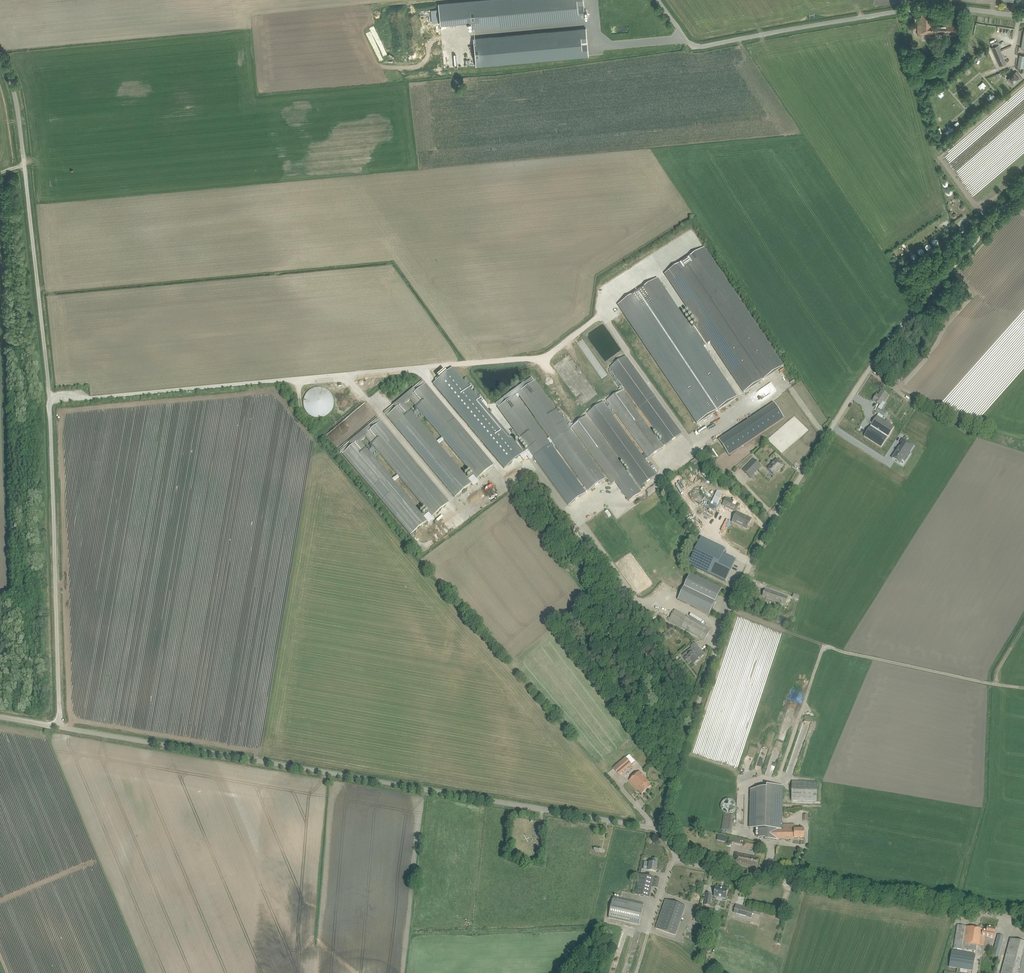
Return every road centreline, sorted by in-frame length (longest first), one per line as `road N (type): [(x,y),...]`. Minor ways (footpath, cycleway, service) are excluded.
road 1 (unclassified): [(662,829),(729,612),(776,515),(885,345),(1023,187)]
road 2 (unclassified): [(58,727),(48,374),(20,122),(0,58)]
road 3 (unclassified): [(662,829),(58,727)]
road 4 (unclassified): [(1023,17),(918,8),(698,46),(658,0)]
road 5 (unclassified): [(1023,919),(695,865),(676,855),(662,829)]
road 6 (track): [(636,972),(676,855)]

